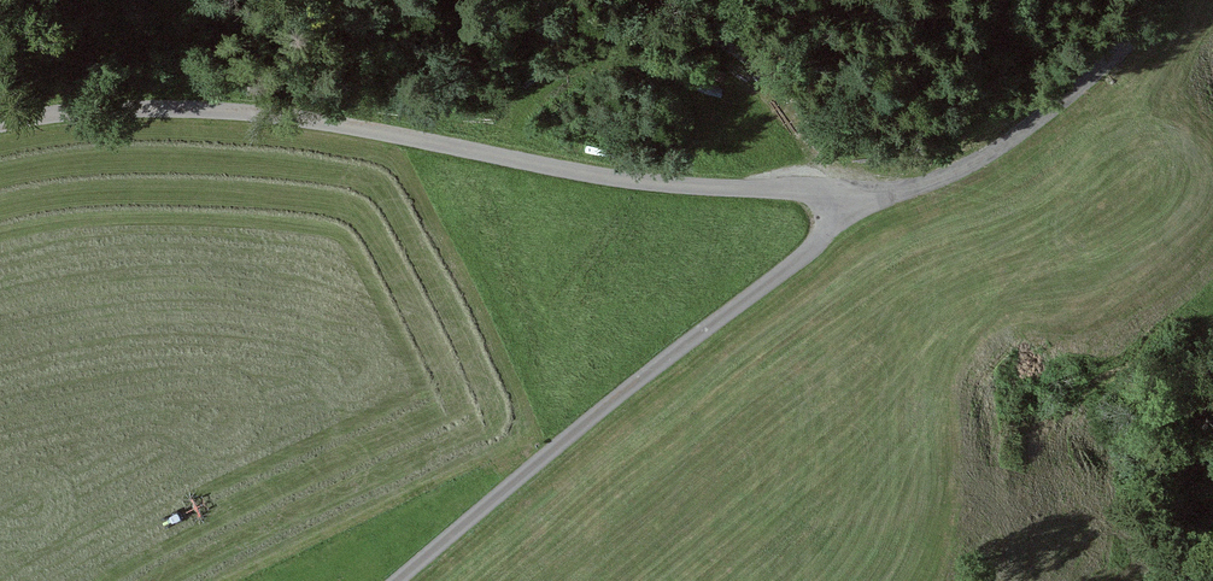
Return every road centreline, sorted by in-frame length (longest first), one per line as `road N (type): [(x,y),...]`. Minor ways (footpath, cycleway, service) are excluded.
road 1 (unclassified): [(833,212),(274,119),(0,121)]
road 2 (unclassified): [(833,212),(422,580)]
road 3 (unclassified): [(1137,0),(1055,114),(833,212)]

